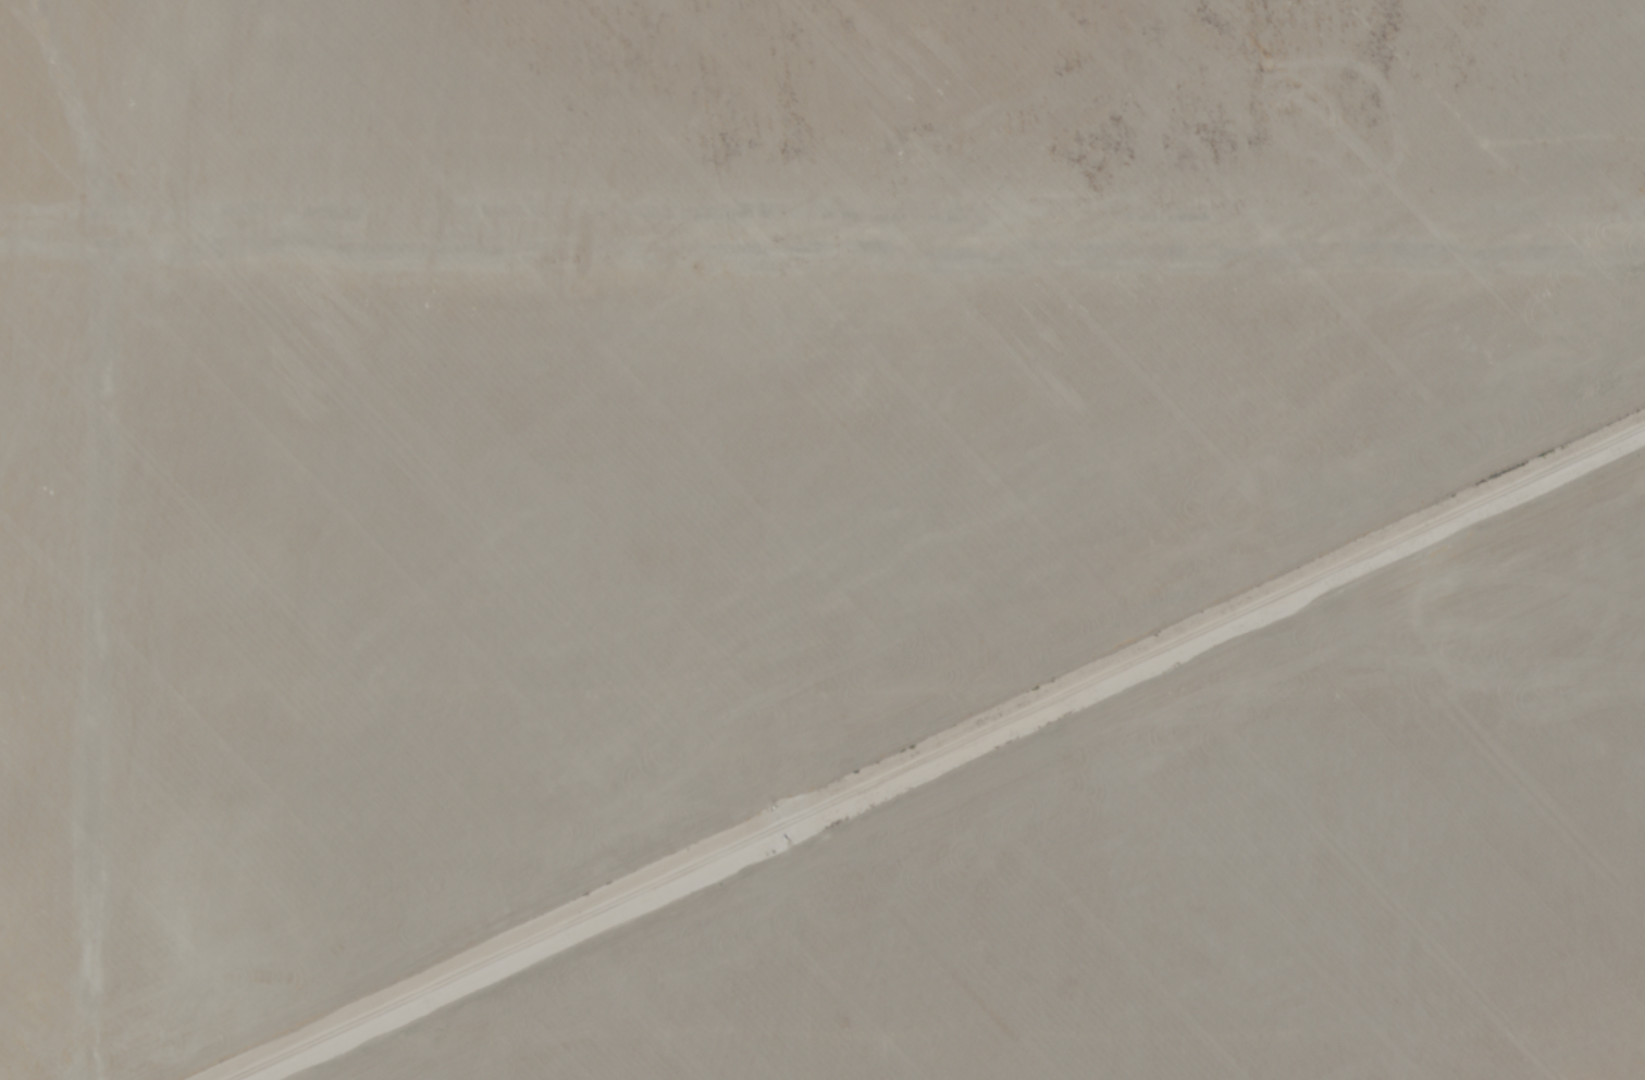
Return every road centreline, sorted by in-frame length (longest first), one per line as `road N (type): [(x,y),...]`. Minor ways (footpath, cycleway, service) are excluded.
road 1 (residential): [(52,1079),(74,225),(0,0)]

